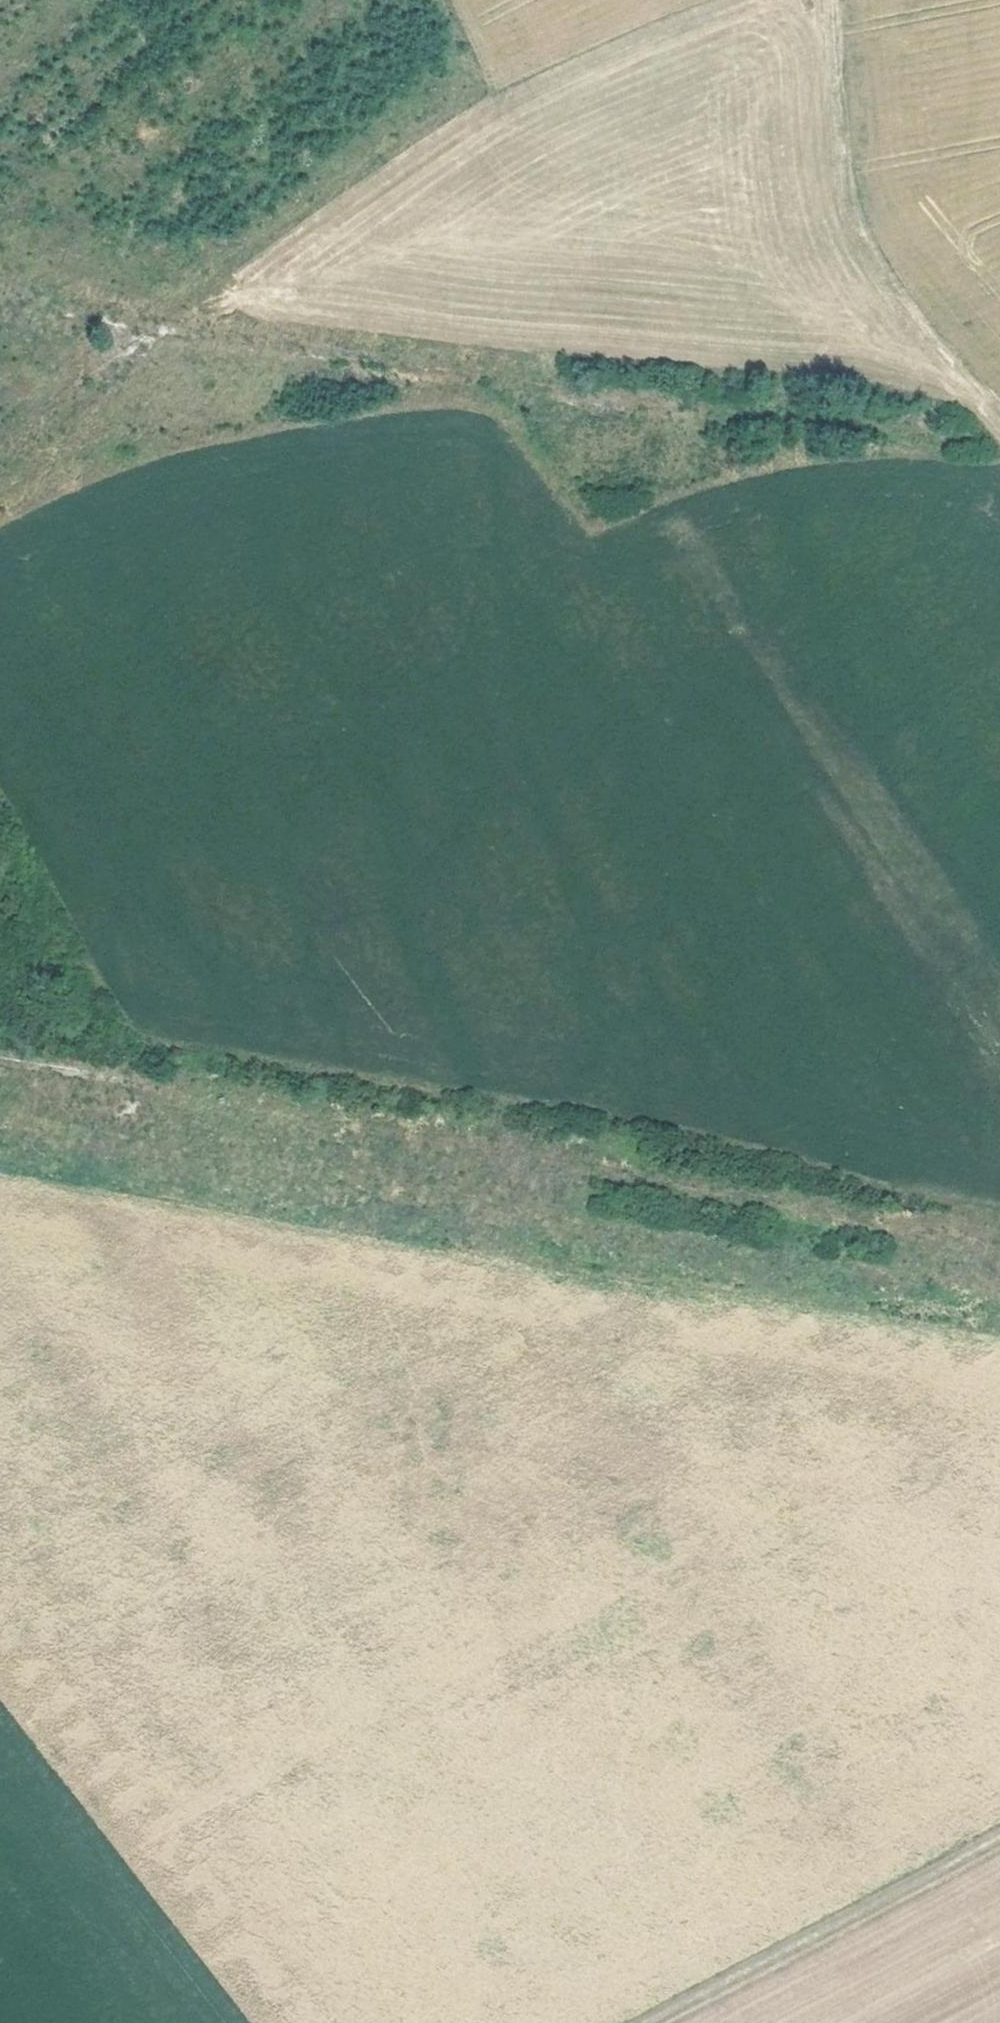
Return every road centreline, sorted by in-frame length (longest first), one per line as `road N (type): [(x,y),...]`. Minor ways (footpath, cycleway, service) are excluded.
road 1 (track): [(999,1240),(0,1060)]
road 2 (track): [(999,1841),(659,2022)]

